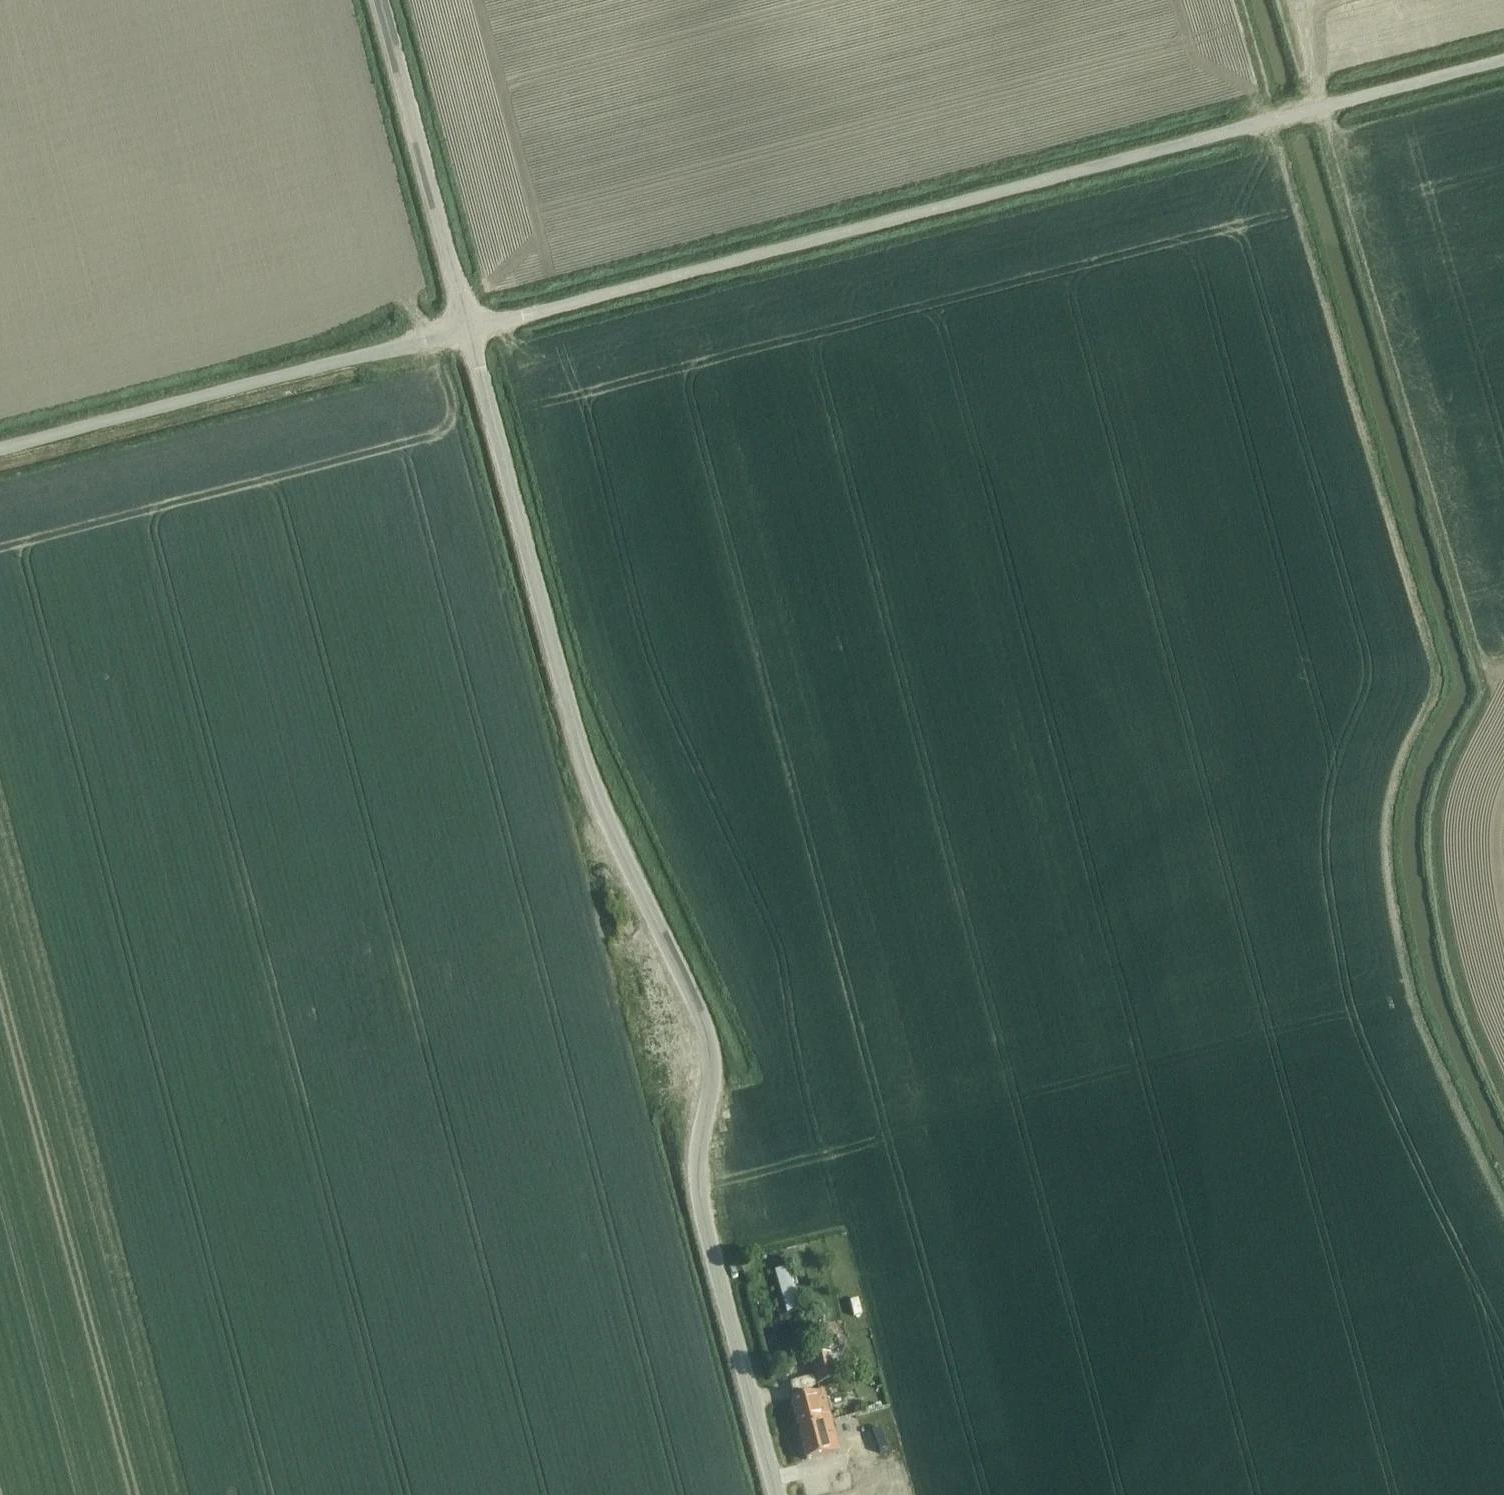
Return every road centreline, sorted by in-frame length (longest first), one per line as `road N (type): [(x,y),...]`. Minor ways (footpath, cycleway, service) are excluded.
road 1 (unclassified): [(776,1494),(712,1258),(698,1159),(714,1067),(701,1014),(590,784),(470,330)]
road 2 (unclassified): [(470,330),(1503,60)]
road 3 (unclassified): [(0,451),(470,330)]
road 4 (unclassified): [(470,330),(383,0)]

